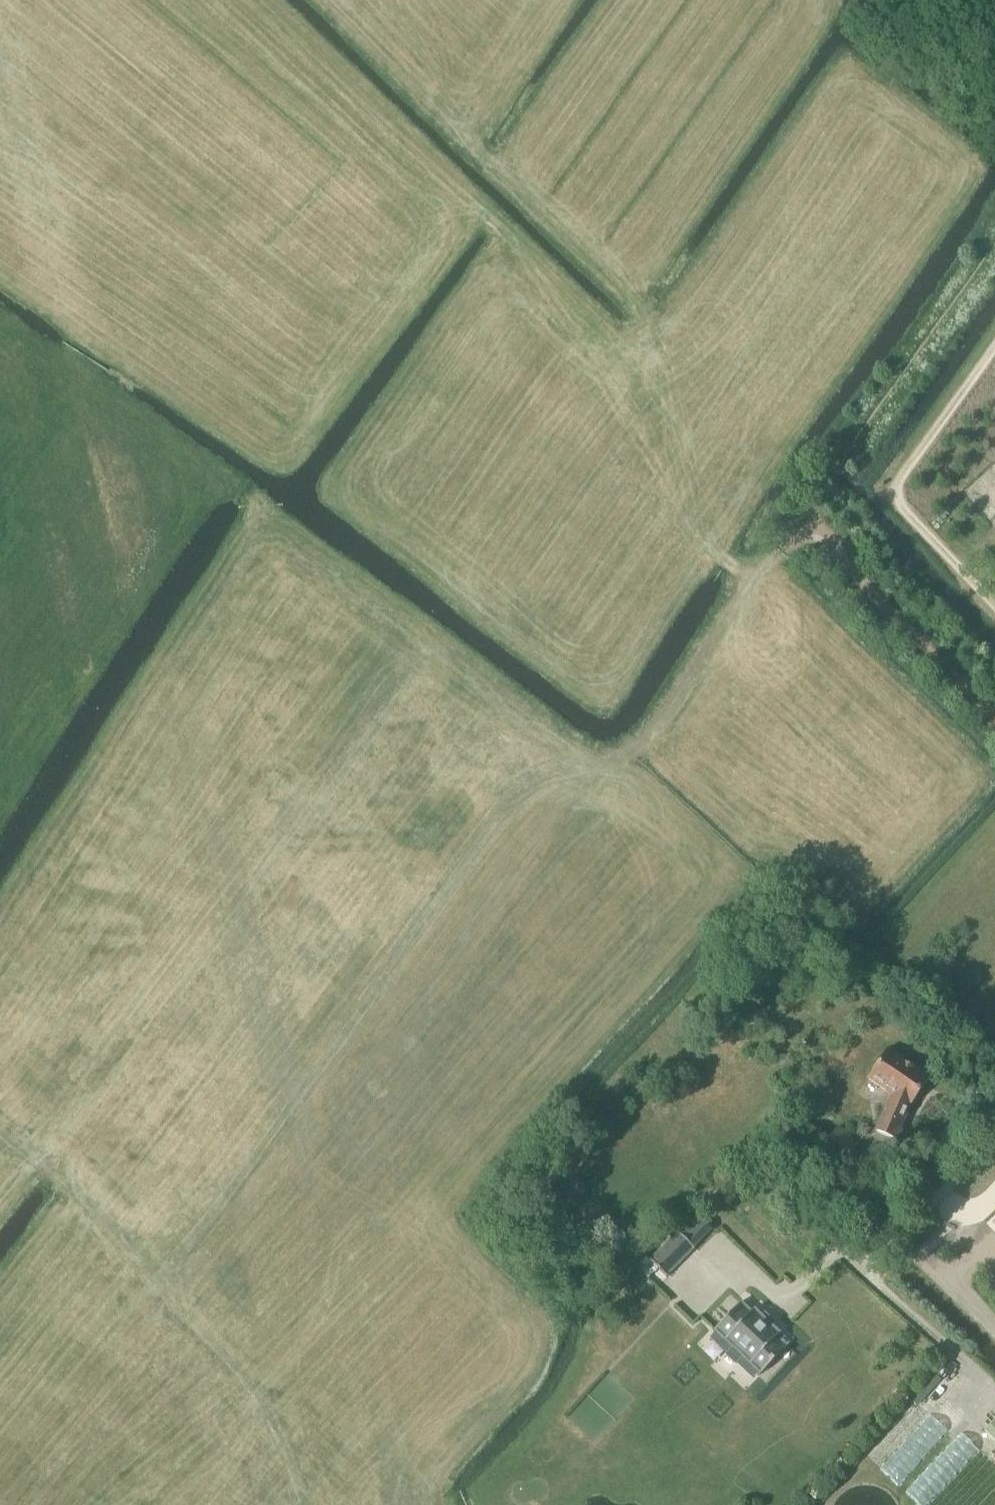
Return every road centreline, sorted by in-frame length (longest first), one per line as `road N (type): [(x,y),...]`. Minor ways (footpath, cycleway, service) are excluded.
road 1 (unclassified): [(856,1266),(994,1132)]
road 2 (track): [(906,1504),(902,1491),(987,1399)]
road 3 (track): [(806,530),(756,577),(723,633)]

